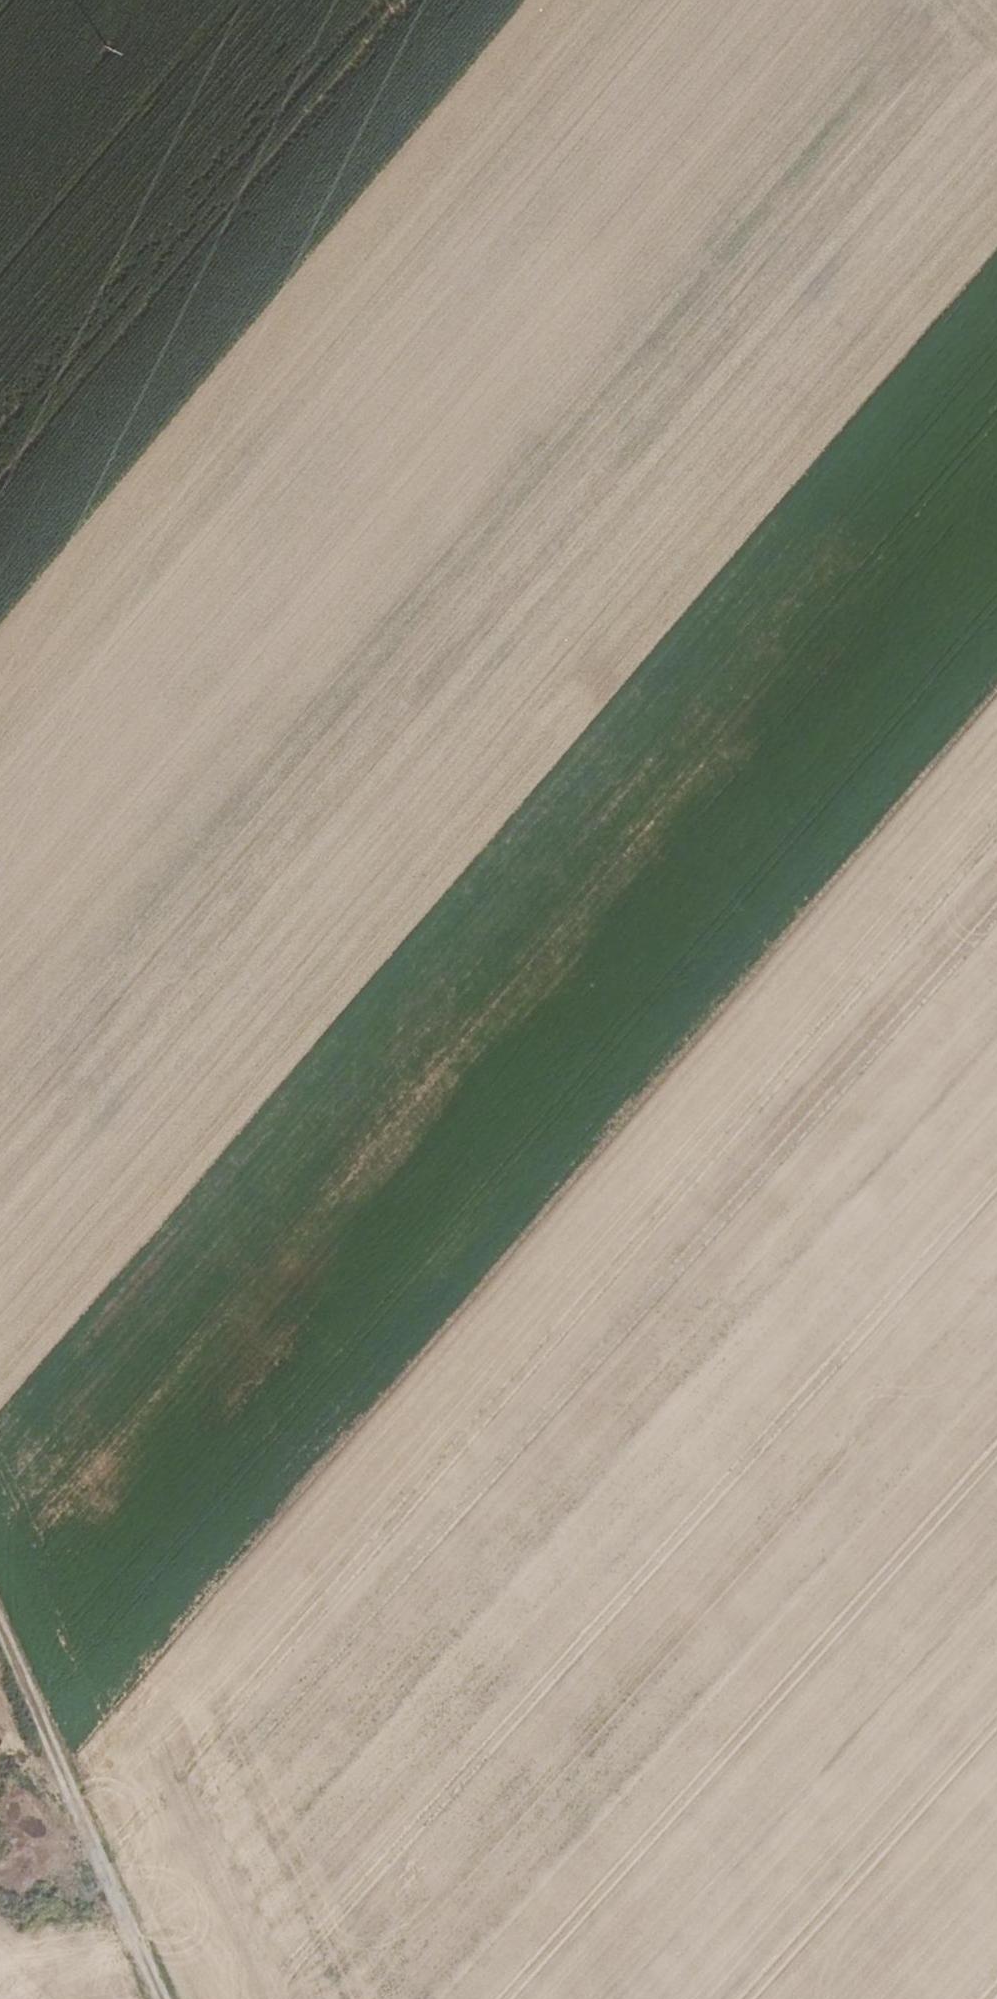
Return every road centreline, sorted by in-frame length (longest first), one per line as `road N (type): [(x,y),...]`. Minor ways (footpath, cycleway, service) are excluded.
road 1 (track): [(0,1664),(140,1998)]

